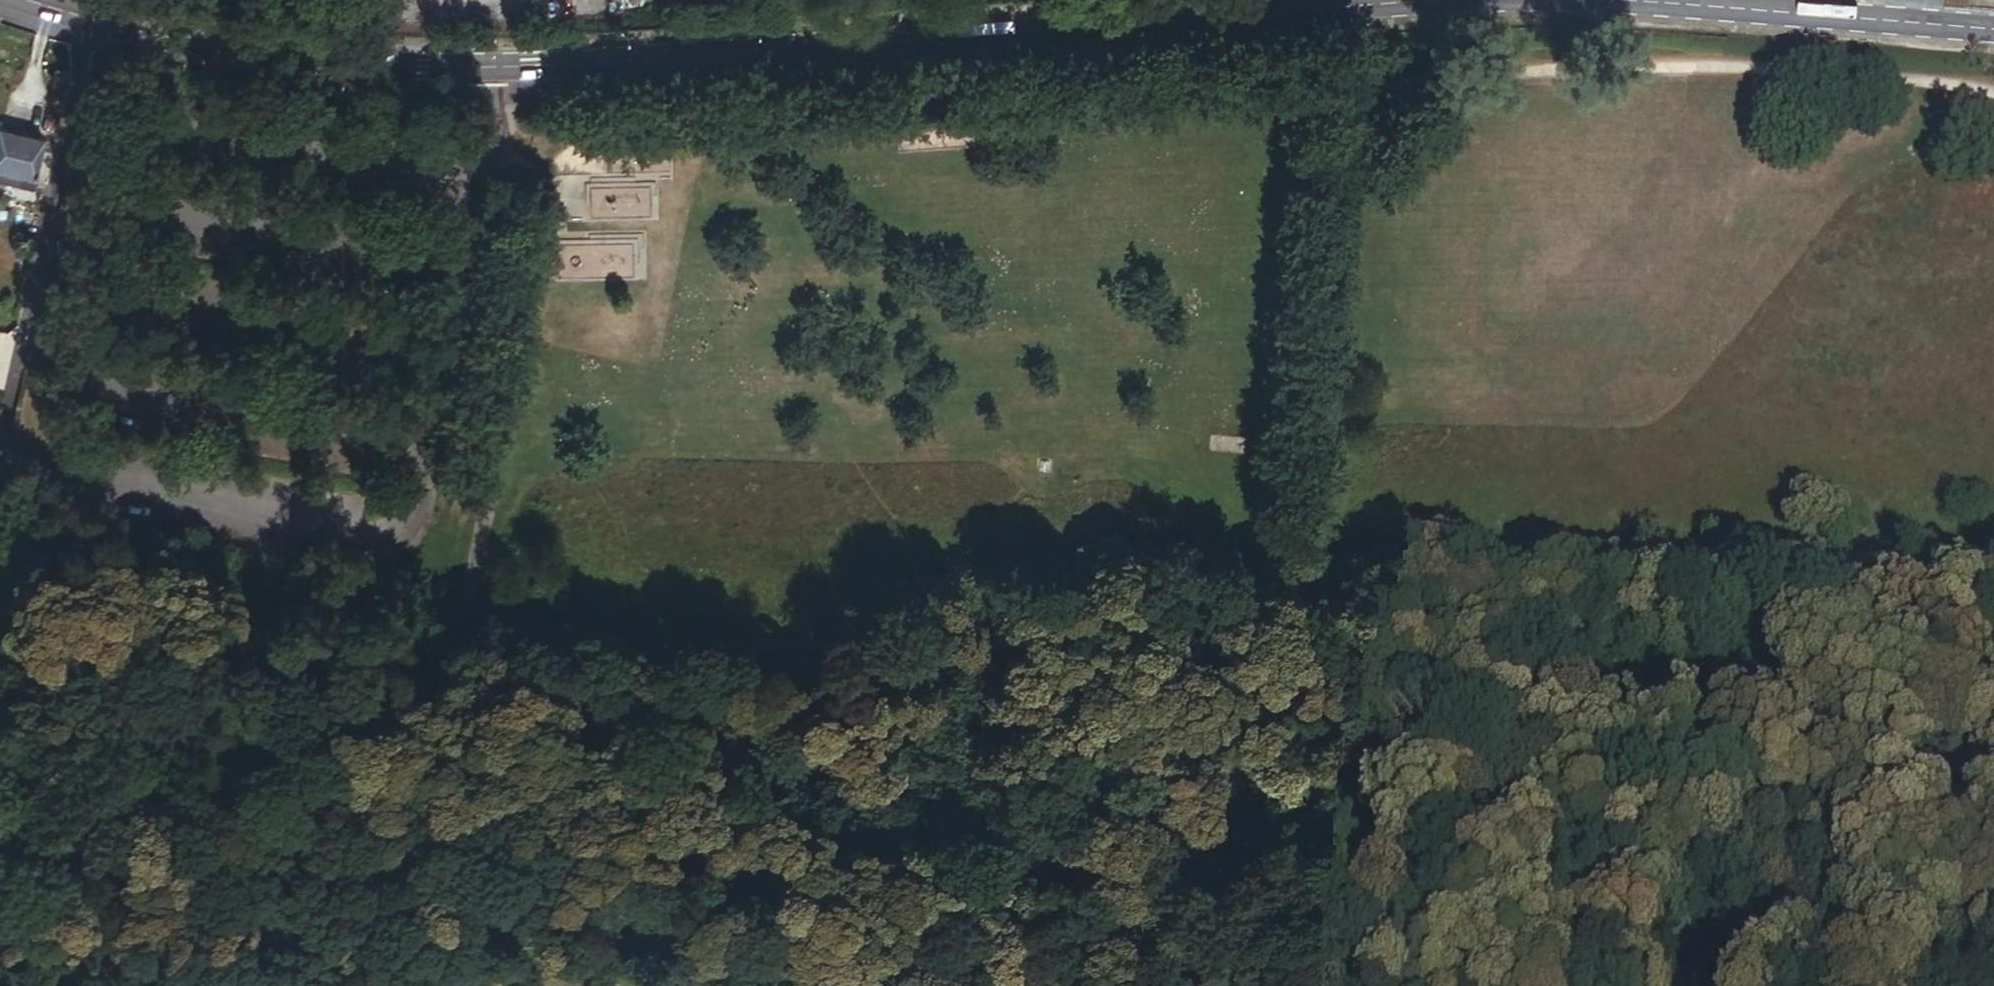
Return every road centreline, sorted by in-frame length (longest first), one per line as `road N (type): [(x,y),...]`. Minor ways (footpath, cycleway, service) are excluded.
road 1 (tertiary): [(27,0),(178,40),(313,61),(493,69),(1349,6),(1539,0)]
road 2 (tertiary): [(1595,0),(1993,31)]

